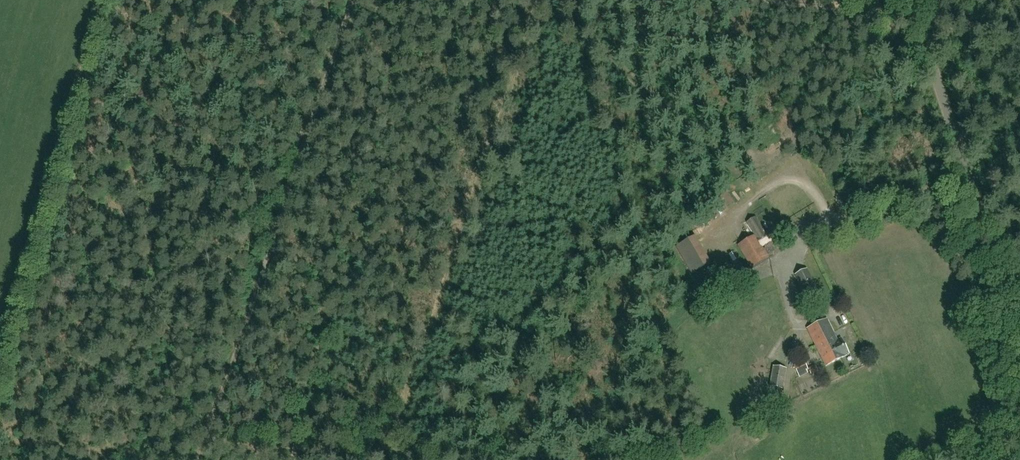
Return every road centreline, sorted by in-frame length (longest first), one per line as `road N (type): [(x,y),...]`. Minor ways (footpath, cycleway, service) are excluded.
road 1 (track): [(196,459),(349,0)]
road 2 (track): [(388,443),(543,0)]
road 3 (unclassified): [(1019,339),(912,0)]
road 4 (track): [(206,430),(556,455)]
road 5 (track): [(919,22),(738,0)]

